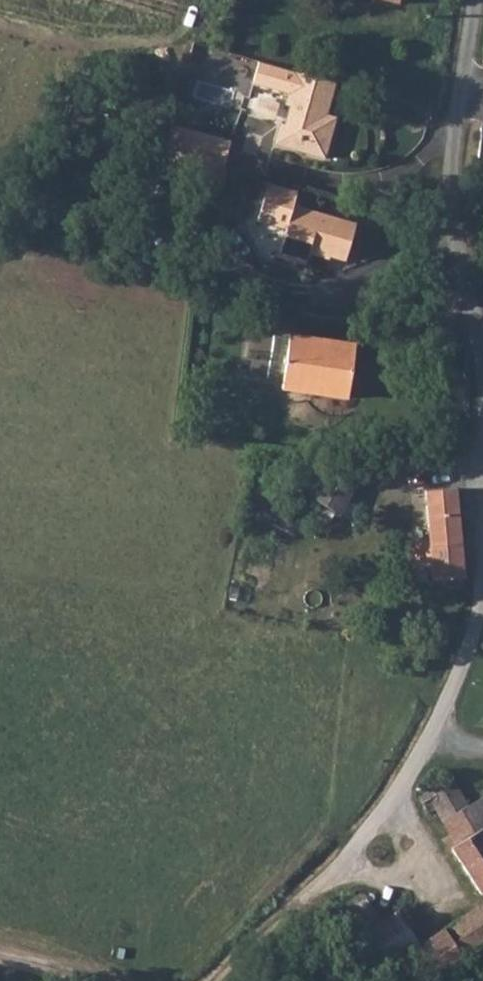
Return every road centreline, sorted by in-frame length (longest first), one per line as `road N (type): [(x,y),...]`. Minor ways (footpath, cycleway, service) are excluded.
road 1 (unclassified): [(475,0),(452,221),(482,442)]
road 2 (unclassified): [(482,599),(438,718),(400,791),(317,892)]
road 3 (track): [(317,892),(211,980)]

